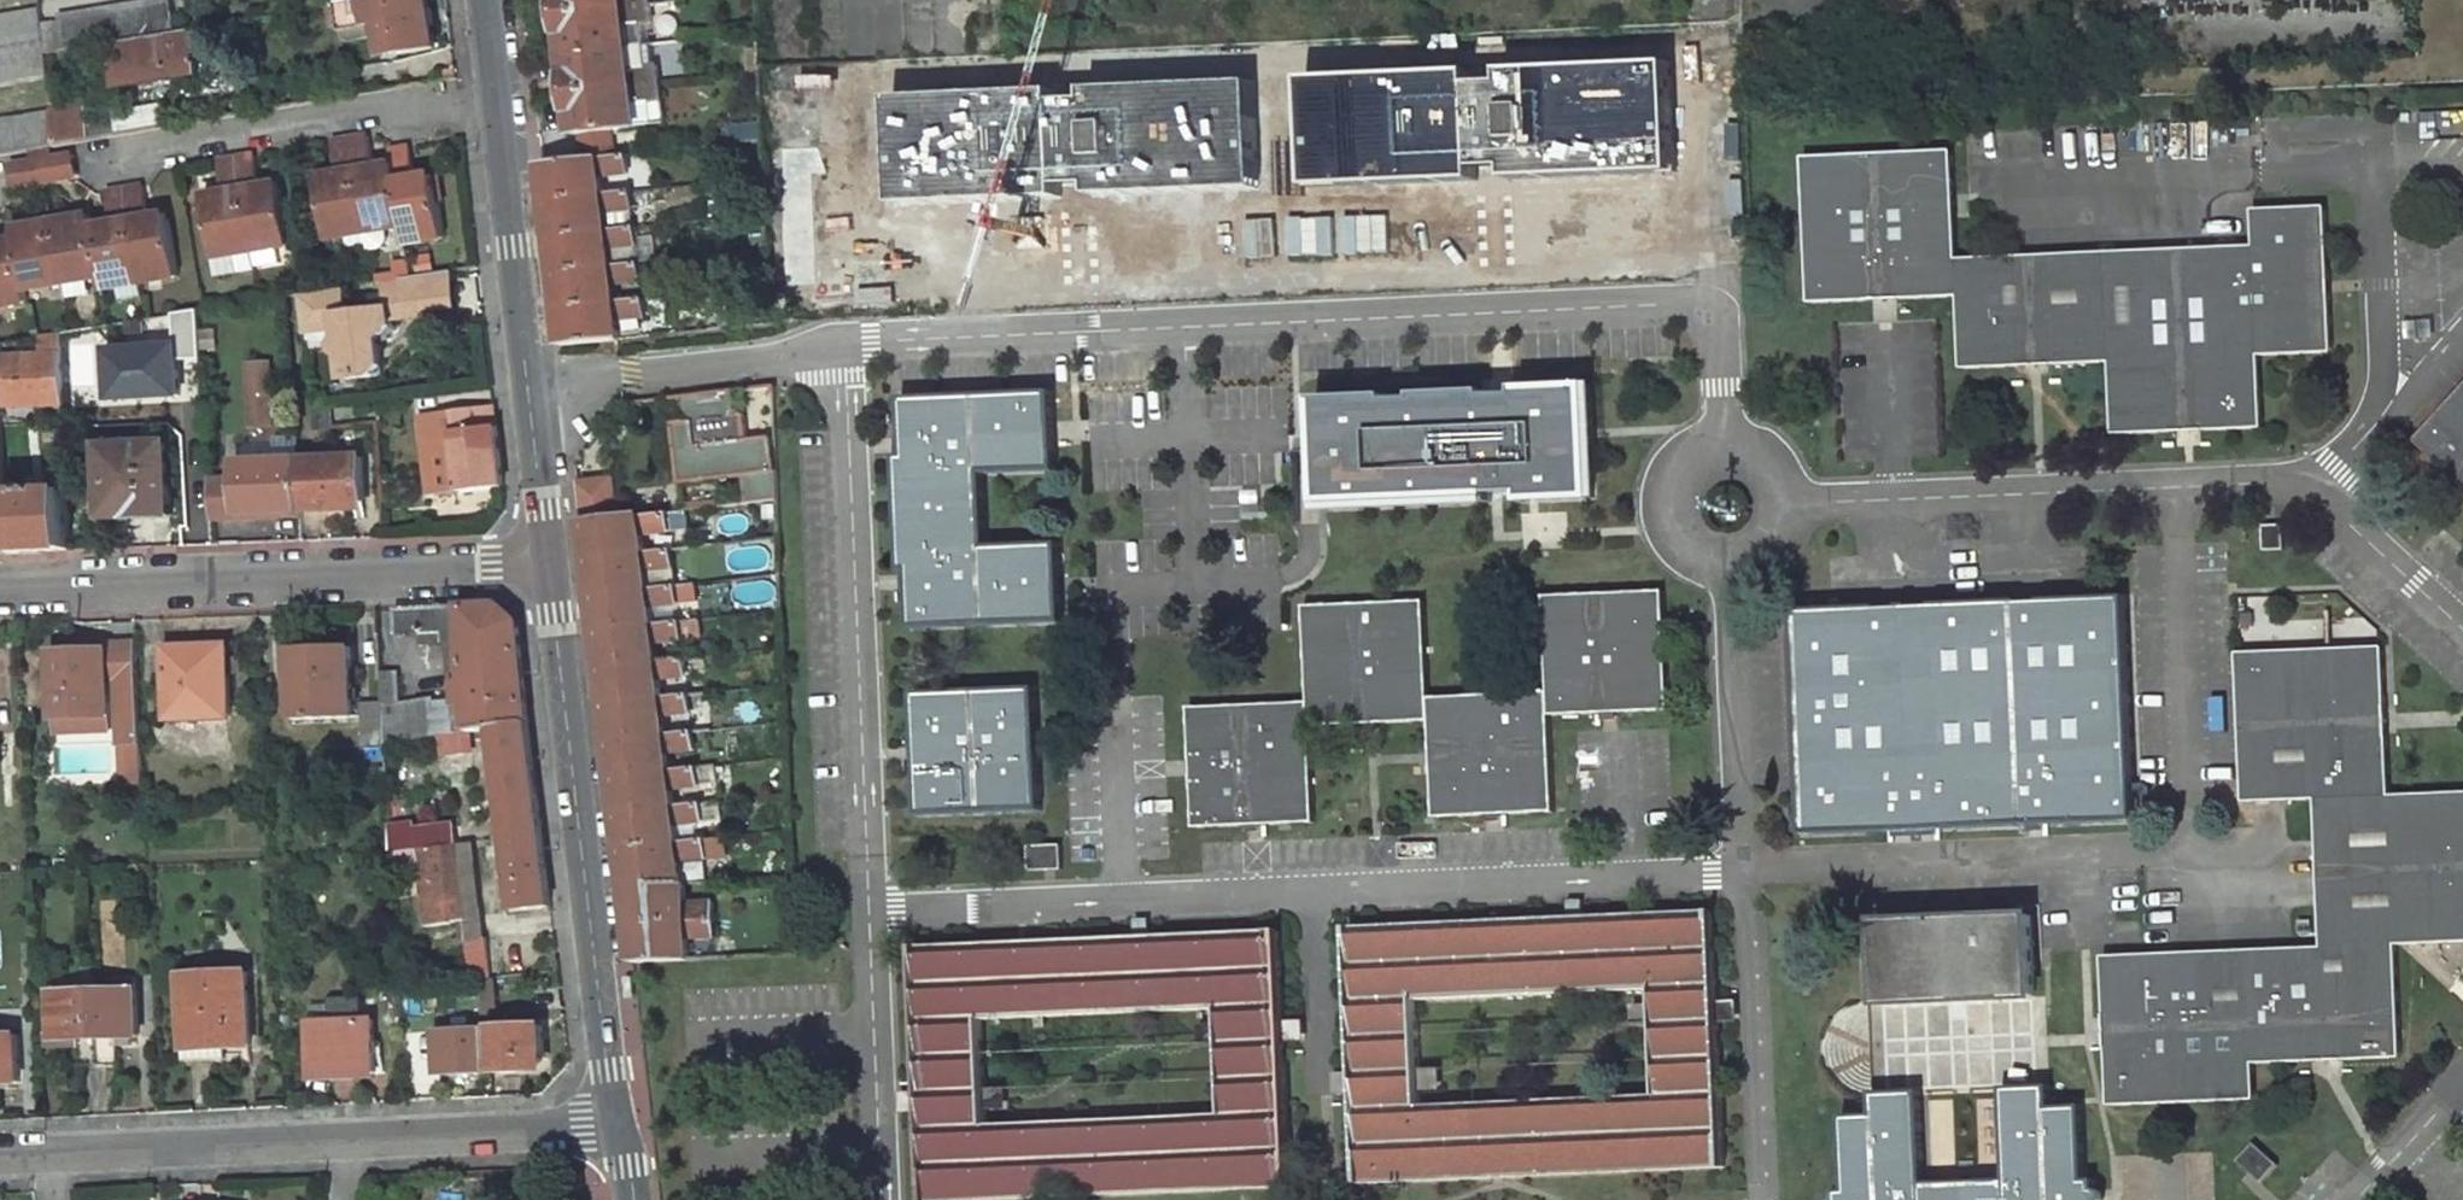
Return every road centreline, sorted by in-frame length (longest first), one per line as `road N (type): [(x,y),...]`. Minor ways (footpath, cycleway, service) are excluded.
road 1 (residential): [(845,340),(1689,303),(1716,316),(1729,450)]
road 2 (residential): [(869,912),(1629,879),(1743,867)]
road 3 (residential): [(1743,867),(2193,853),(2176,485)]
road 4 (residential): [(845,340),(869,912)]
road 5 (residential): [(549,563),(618,1122)]
road 6 (residential): [(549,563),(0,588)]
road 7 (residential): [(497,92),(89,161)]
road 8 (residential): [(1790,504),(2176,485)]
road 9 (residential): [(2376,170),(2011,184)]
road 10 (residential): [(1743,867),(1760,1199)]
road 11 (residential): [(528,386),(757,359),(845,340)]
road 12 (residential): [(50,1154),(365,1141)]
road 13 (residential): [(1733,570),(1743,867)]
road 14 (residential): [(497,92),(528,386)]
road 15 (residential): [(869,912),(881,1199)]
road 16 (residential): [(2376,170),(2384,376),(2376,424)]
road 17 (residential): [(365,1141),(618,1122)]
road 18 (residential): [(2313,495),(2462,624)]
road 19 (residential): [(1729,450),(1688,467),(1670,507),(1682,547),(1714,568),(1733,570)]
road 20 (residential): [(528,386),(549,563)]
road 21 (residential): [(2462,1084),(2356,1199)]
road 22 (residential): [(2176,485),(2259,483),(2313,495)]
road 23 (residential): [(2376,424),(2462,331)]

